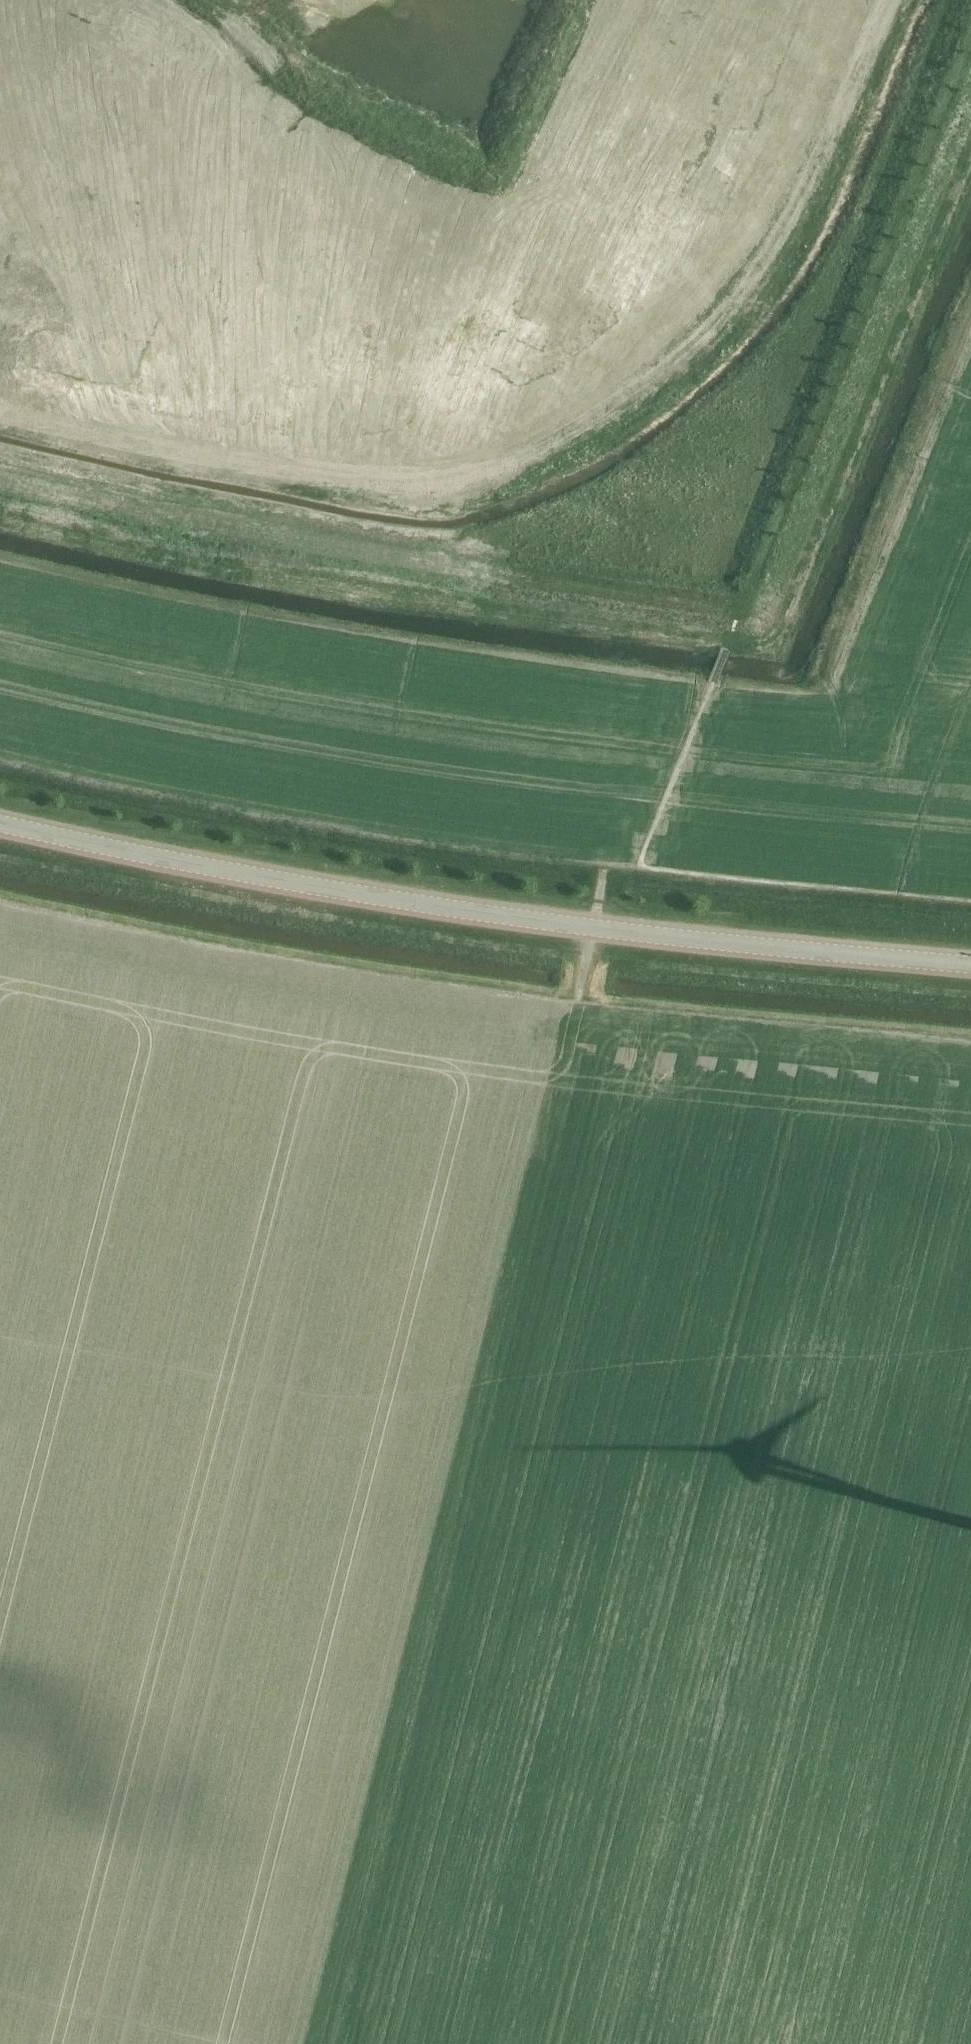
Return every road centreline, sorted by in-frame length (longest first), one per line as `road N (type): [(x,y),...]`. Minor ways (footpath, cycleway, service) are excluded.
road 1 (secondary): [(970,958),(572,921),(216,867),(0,818)]

